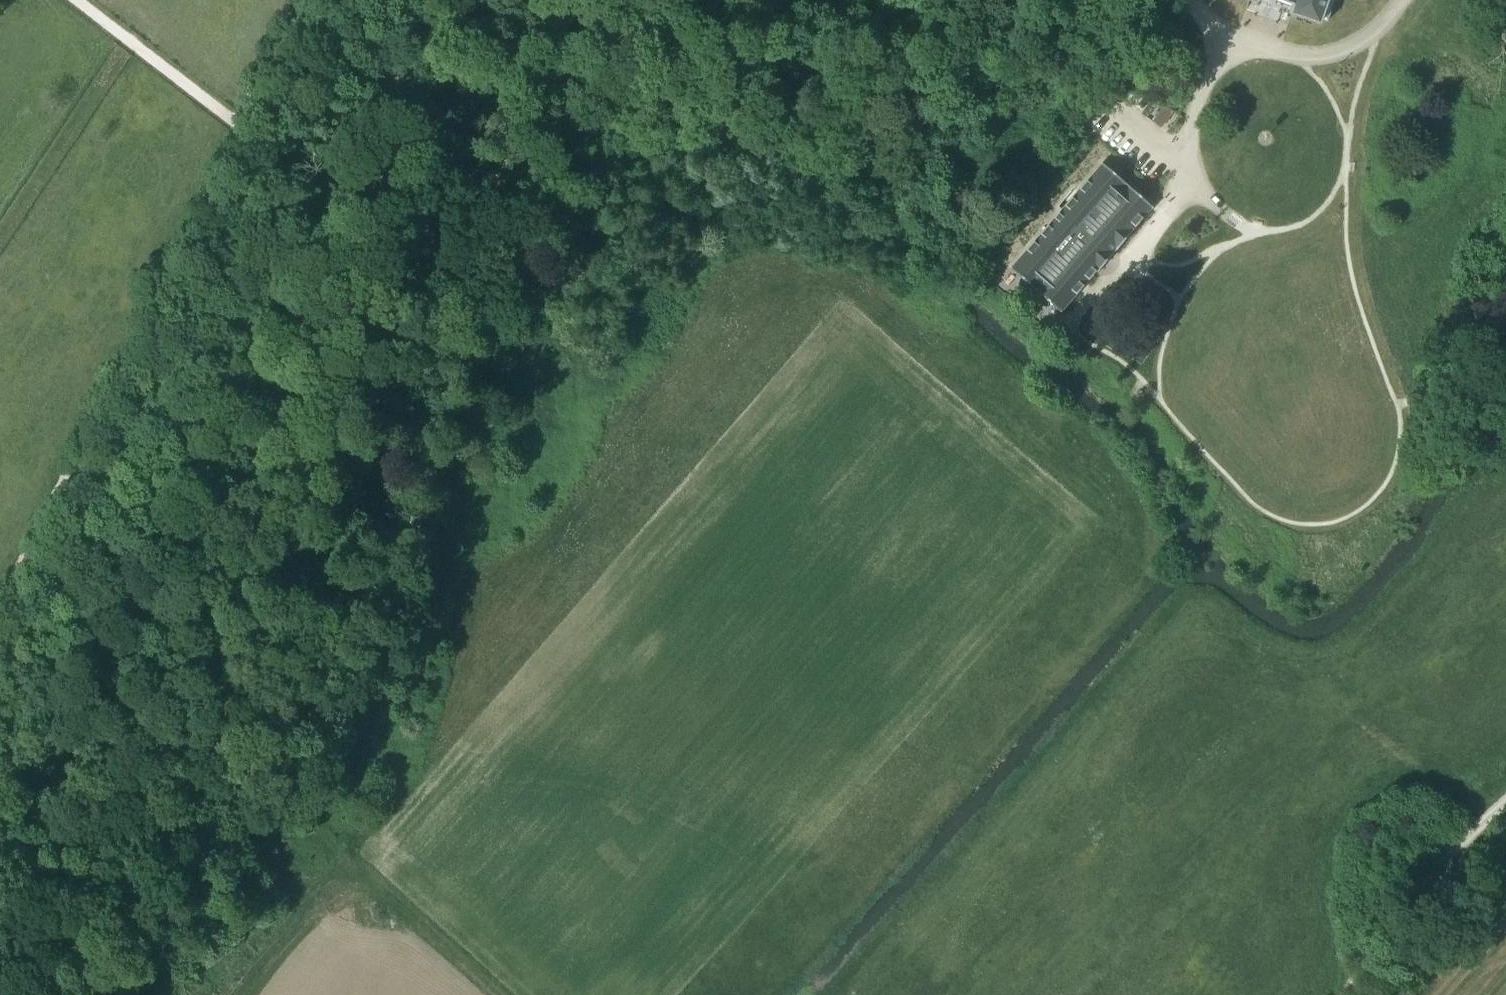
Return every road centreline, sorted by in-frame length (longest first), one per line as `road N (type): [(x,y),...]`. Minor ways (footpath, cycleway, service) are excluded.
road 1 (track): [(487,994),(296,837)]
road 2 (track): [(1505,821),(1443,866),(1380,946),(1359,994)]

